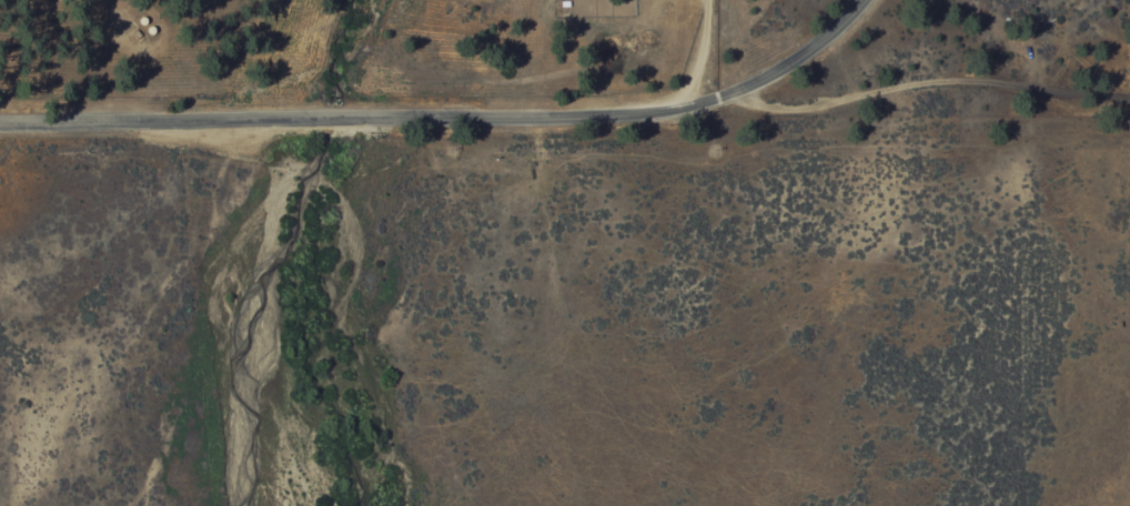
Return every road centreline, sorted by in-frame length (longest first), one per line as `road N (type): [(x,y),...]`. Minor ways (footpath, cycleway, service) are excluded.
road 1 (residential): [(0,125),(656,115),(743,93),(864,0)]
road 2 (track): [(743,93),(774,107),(811,107),(931,83),(1002,84),(1082,109),(1129,102)]

